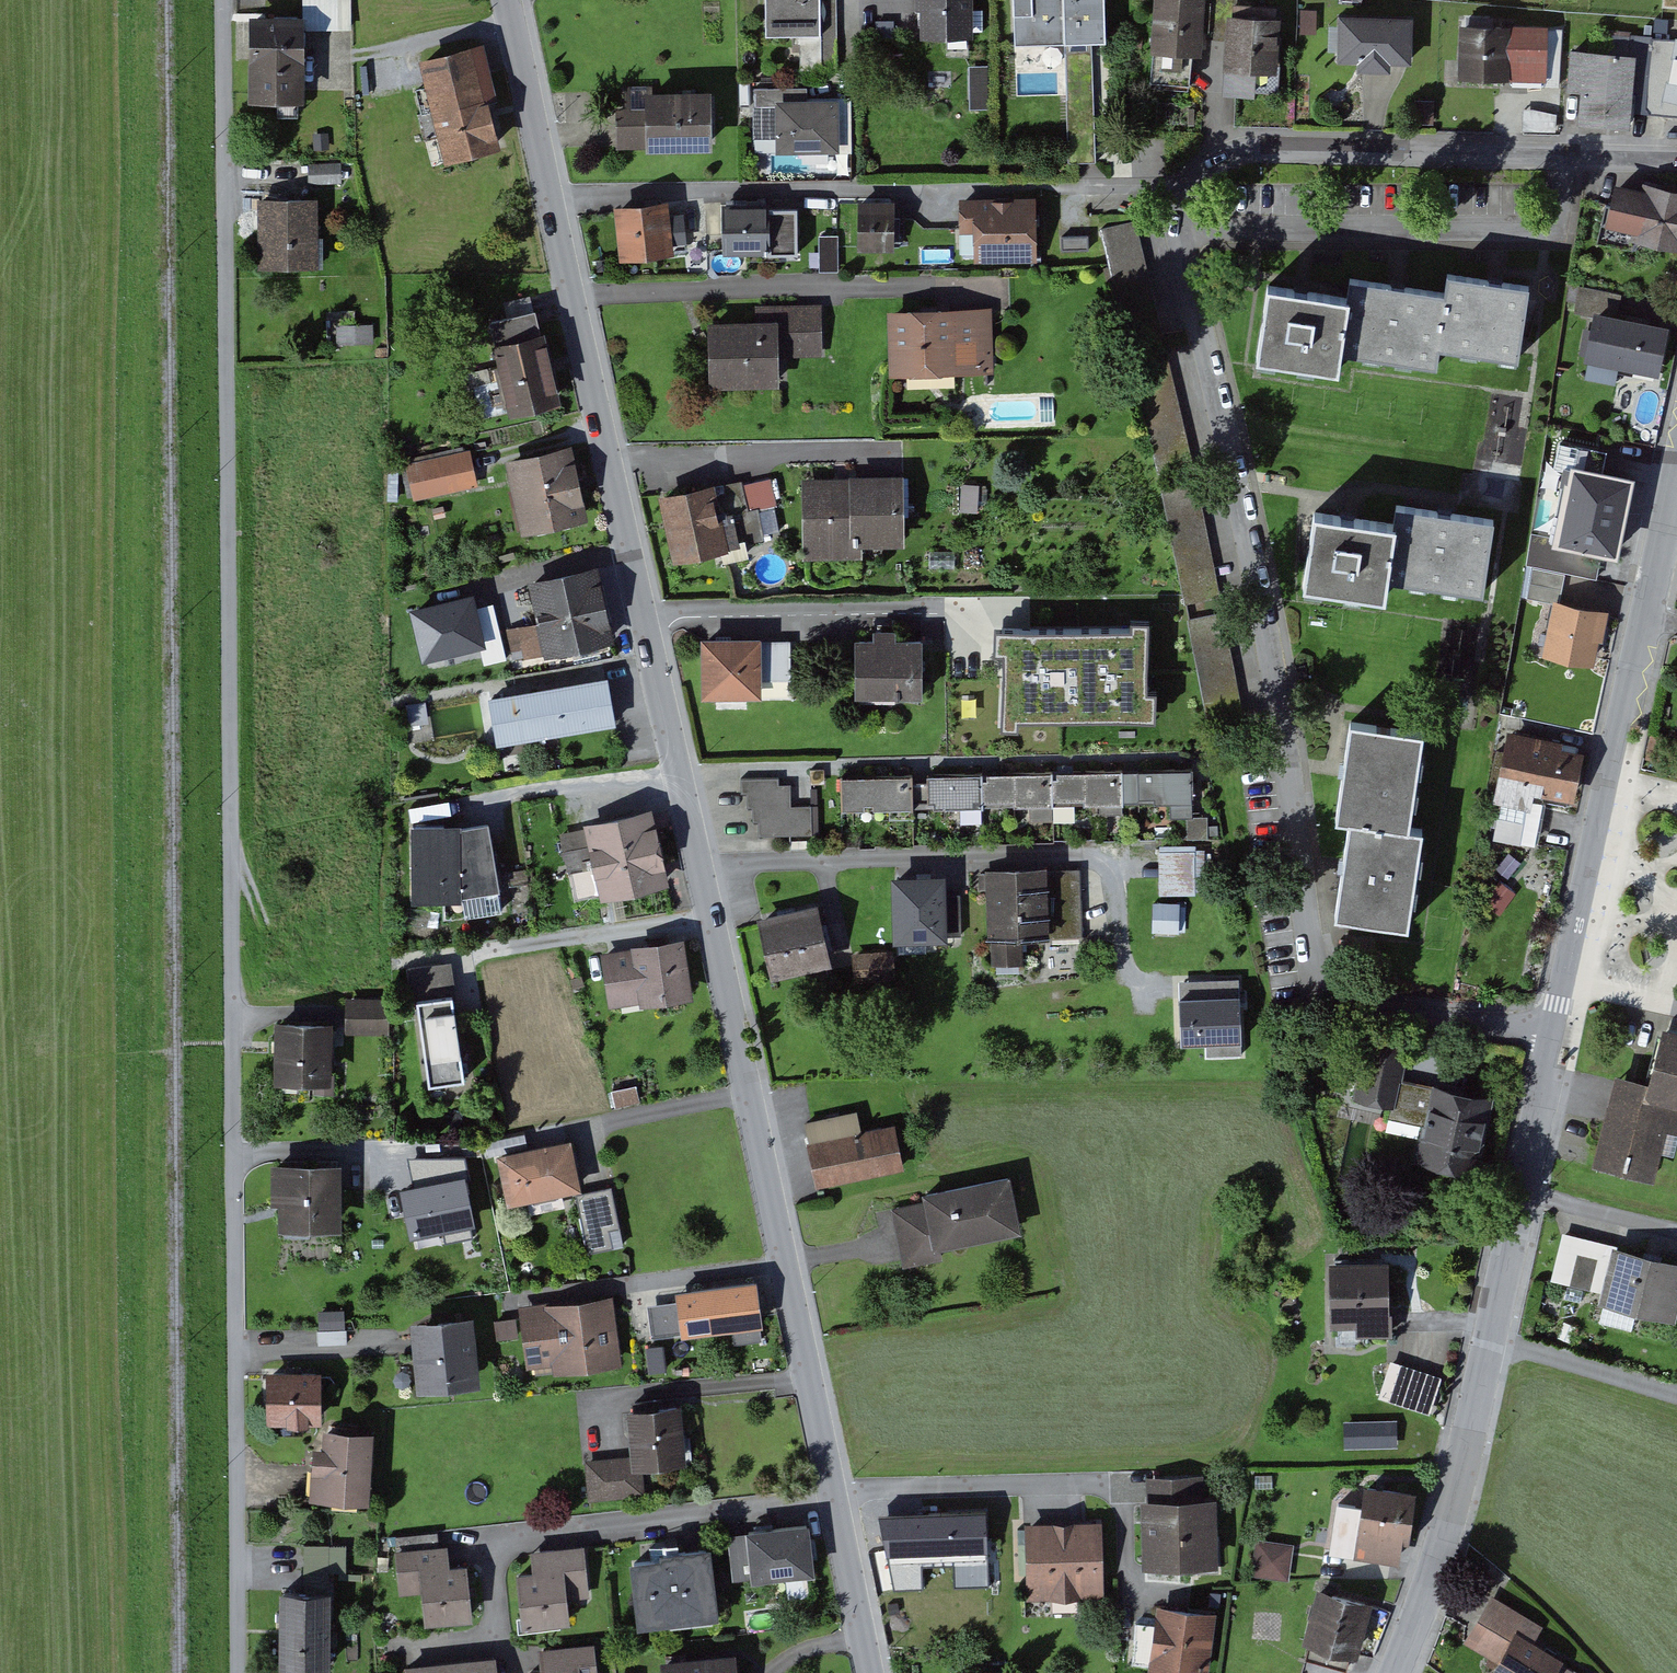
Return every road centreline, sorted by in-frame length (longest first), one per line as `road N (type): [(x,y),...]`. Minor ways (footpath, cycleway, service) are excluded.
road 1 (residential): [(515,0),(706,862),(874,1672)]
road 2 (residential): [(229,0),(244,1672)]
road 3 (residential): [(1186,183),(1186,227),(1241,479),(1323,969),(1349,993),(1406,1012),(1559,1036)]
road 4 (residential): [(1676,159),(1234,146),(1186,183)]
road 5 (residential): [(1397,1672),(1441,1565),(1529,1192)]
road 6 (residential): [(1571,980),(1648,617)]
road 7 (residential): [(1529,1192),(1559,1036)]
road 8 (residential): [(1529,1192),(1676,1228)]
road 9 (residential): [(1648,617),(1676,484)]
road 10 (residential): [(1186,183),(1064,186)]

